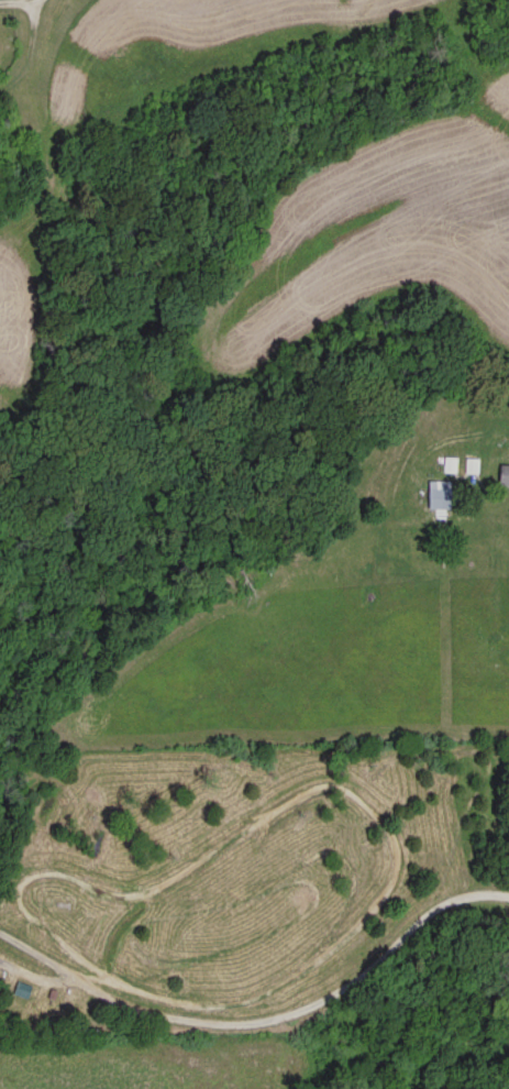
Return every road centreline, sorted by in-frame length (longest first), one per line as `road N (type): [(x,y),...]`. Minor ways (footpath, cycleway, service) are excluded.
road 1 (residential): [(508,891),(489,889),(428,909),(357,976),(288,1014),(217,1021),(131,1007),(0,933)]

